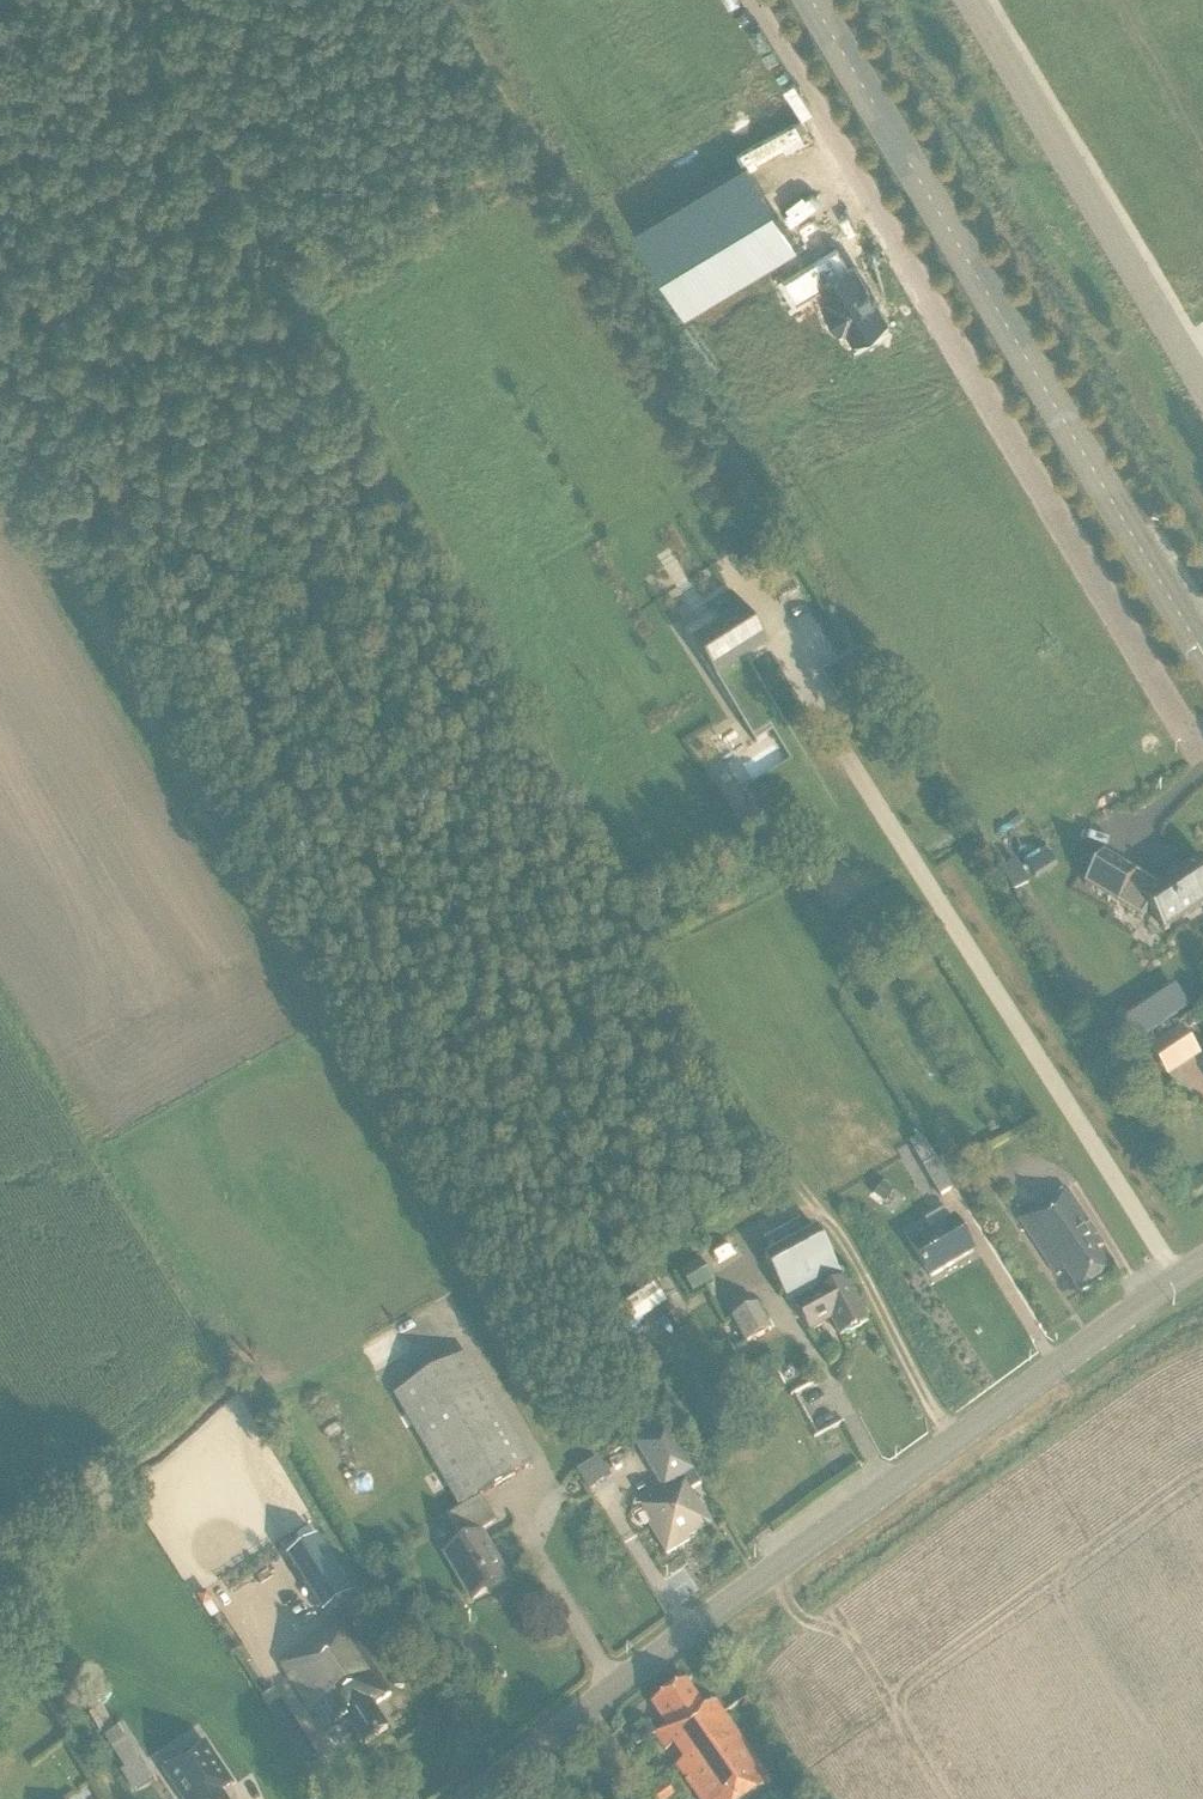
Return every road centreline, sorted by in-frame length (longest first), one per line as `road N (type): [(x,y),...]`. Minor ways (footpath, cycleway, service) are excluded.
road 1 (track): [(142,0),(499,657),(640,938),(751,1121),(851,1253),(954,1440)]
road 2 (tertiary): [(473,1798),(697,1626),(1202,1261)]
road 3 (unclassified): [(1202,733),(1190,735),(1179,717),(748,0)]
road 4 (primary): [(1202,650),(812,0)]
road 5 (unclassified): [(1202,384),(972,0)]

